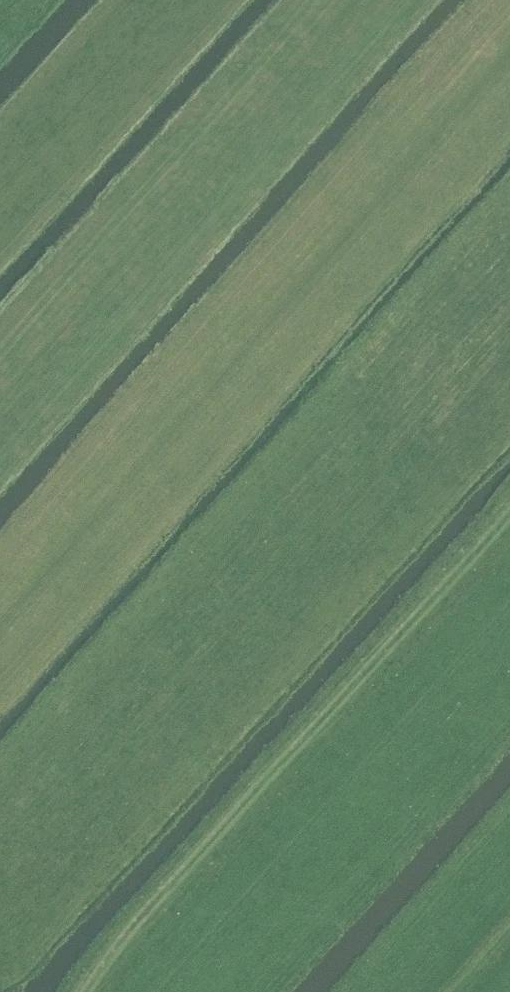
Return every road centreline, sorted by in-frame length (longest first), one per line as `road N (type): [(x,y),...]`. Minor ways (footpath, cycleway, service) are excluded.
road 1 (track): [(509,520),(90,991)]

